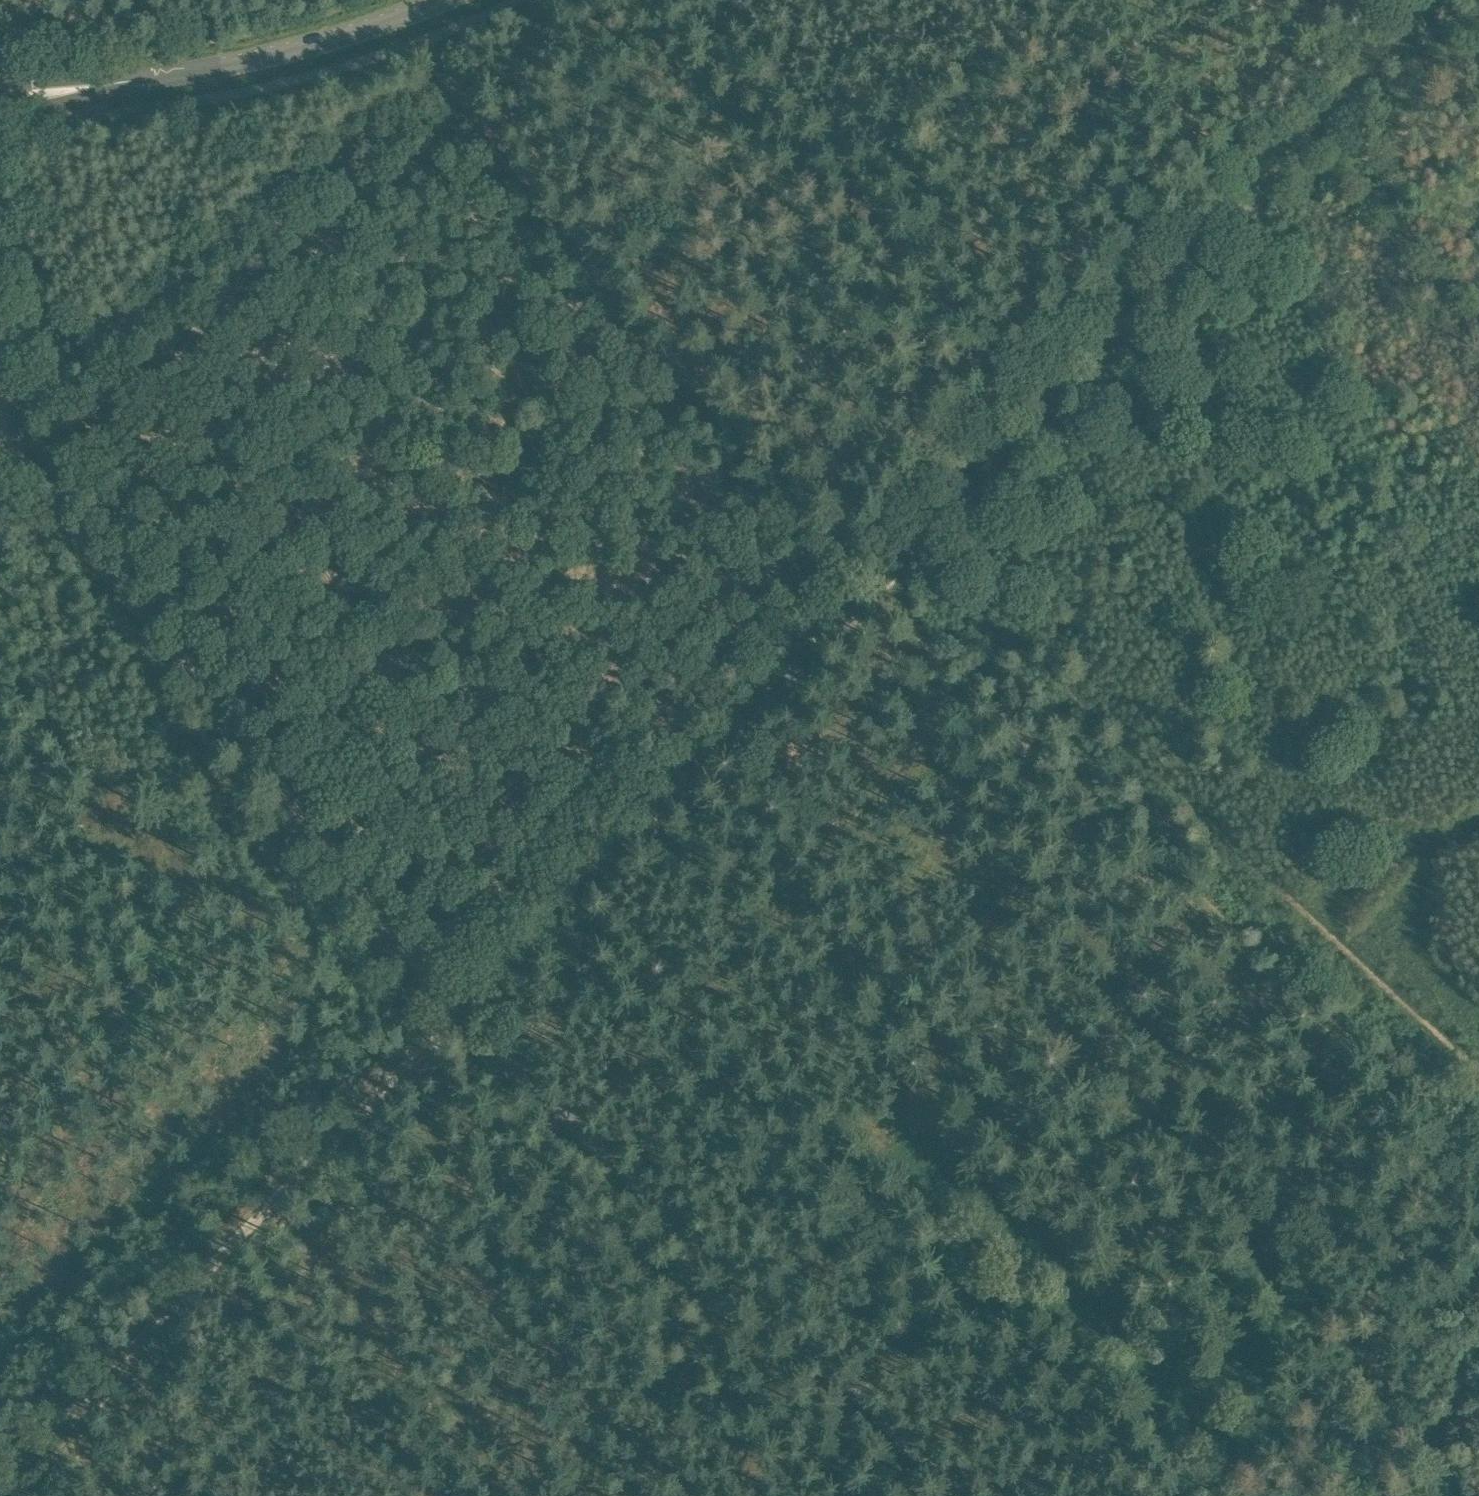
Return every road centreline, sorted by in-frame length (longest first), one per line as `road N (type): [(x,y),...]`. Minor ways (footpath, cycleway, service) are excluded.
road 1 (unclassified): [(963,1495),(462,1012),(0,421)]
road 2 (track): [(863,589),(0,1469)]
road 3 (track): [(0,420),(443,71)]
road 4 (tertiary): [(88,87),(228,67),(443,0)]

